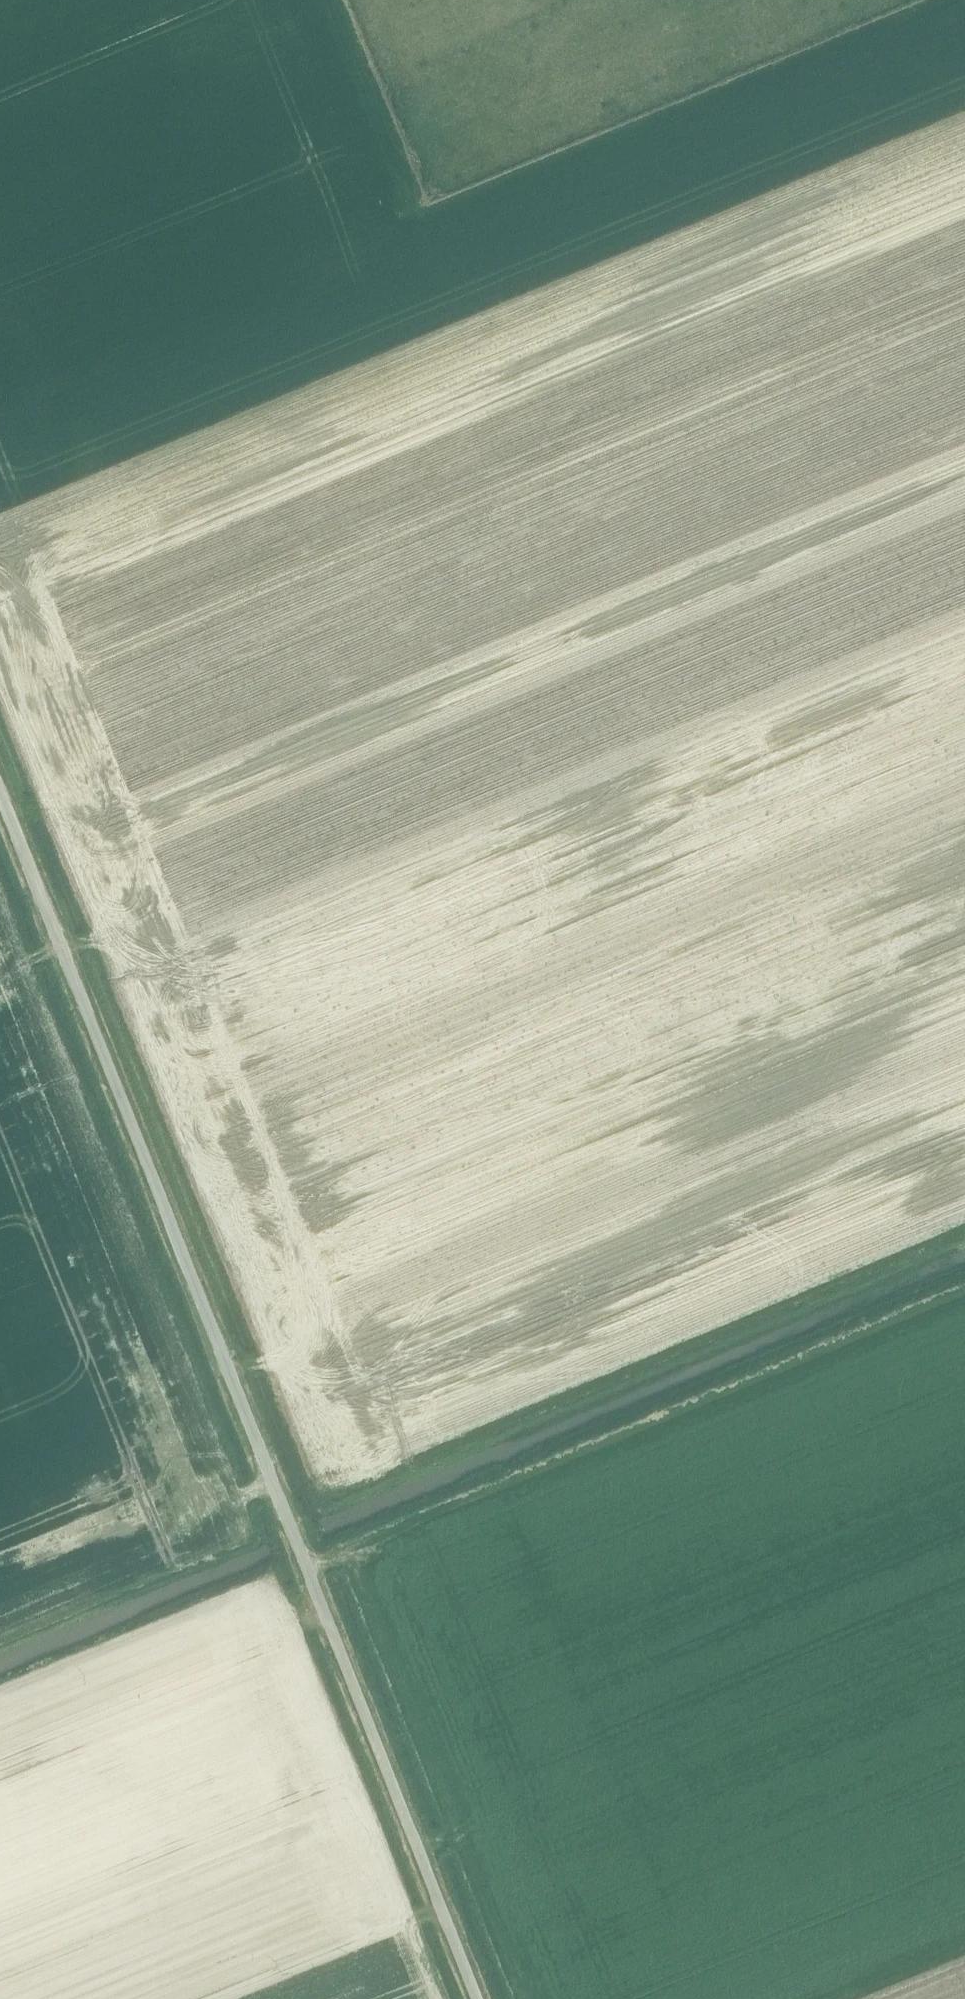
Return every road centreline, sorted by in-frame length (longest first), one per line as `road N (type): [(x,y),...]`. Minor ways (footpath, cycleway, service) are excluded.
road 1 (unclassified): [(478,1998),(0,786)]

